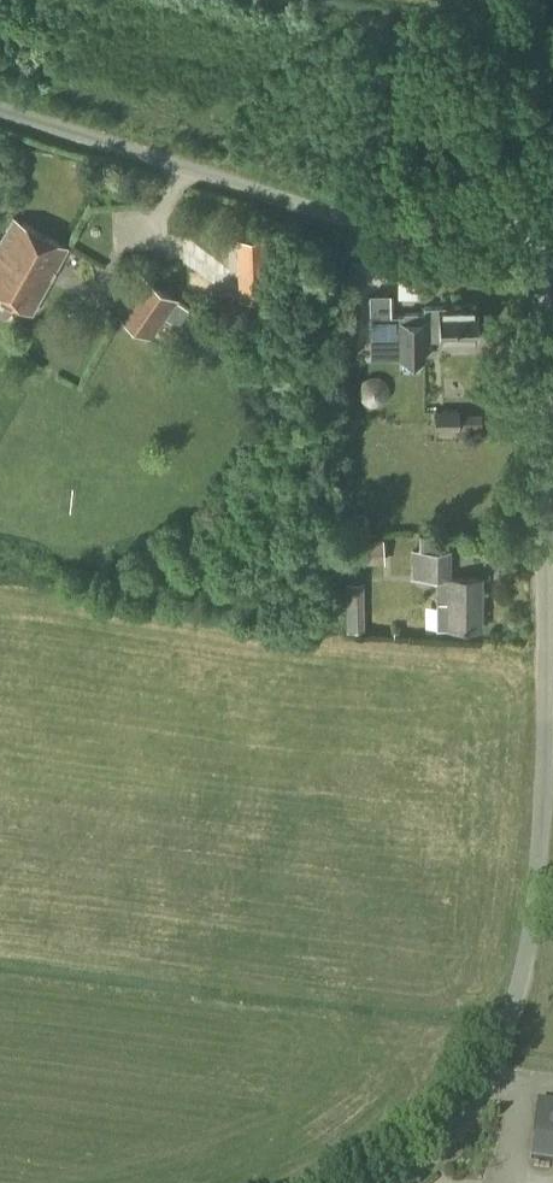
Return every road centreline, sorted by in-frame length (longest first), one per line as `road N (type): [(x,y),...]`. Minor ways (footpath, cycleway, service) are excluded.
road 1 (unclassified): [(405,1182),(462,1125),(492,1074),(542,856),(552,257)]
road 2 (unclassified): [(0,116),(364,227),(552,228)]
road 3 (unclassified): [(552,220),(539,0)]

